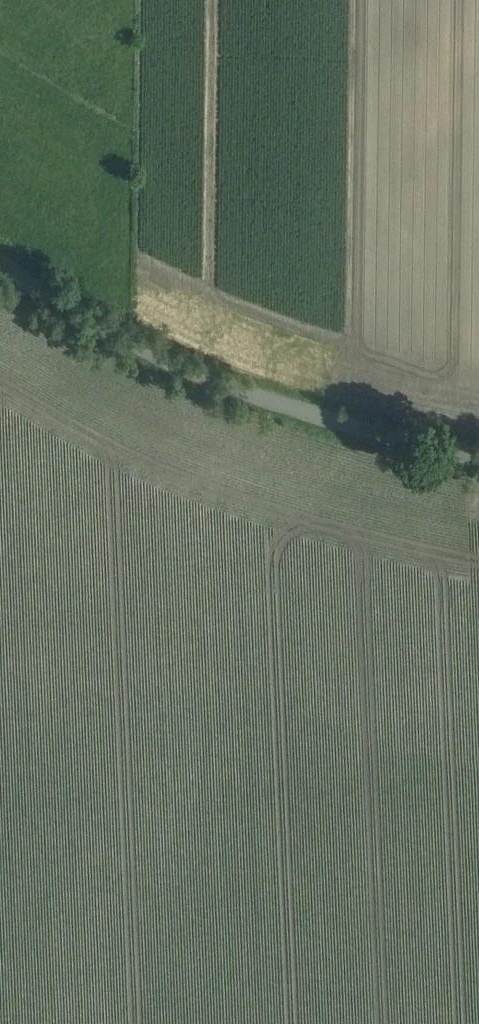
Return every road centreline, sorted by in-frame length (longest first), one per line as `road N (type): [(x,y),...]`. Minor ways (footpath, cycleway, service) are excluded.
road 1 (unclassified): [(478,458),(192,377),(0,263)]

